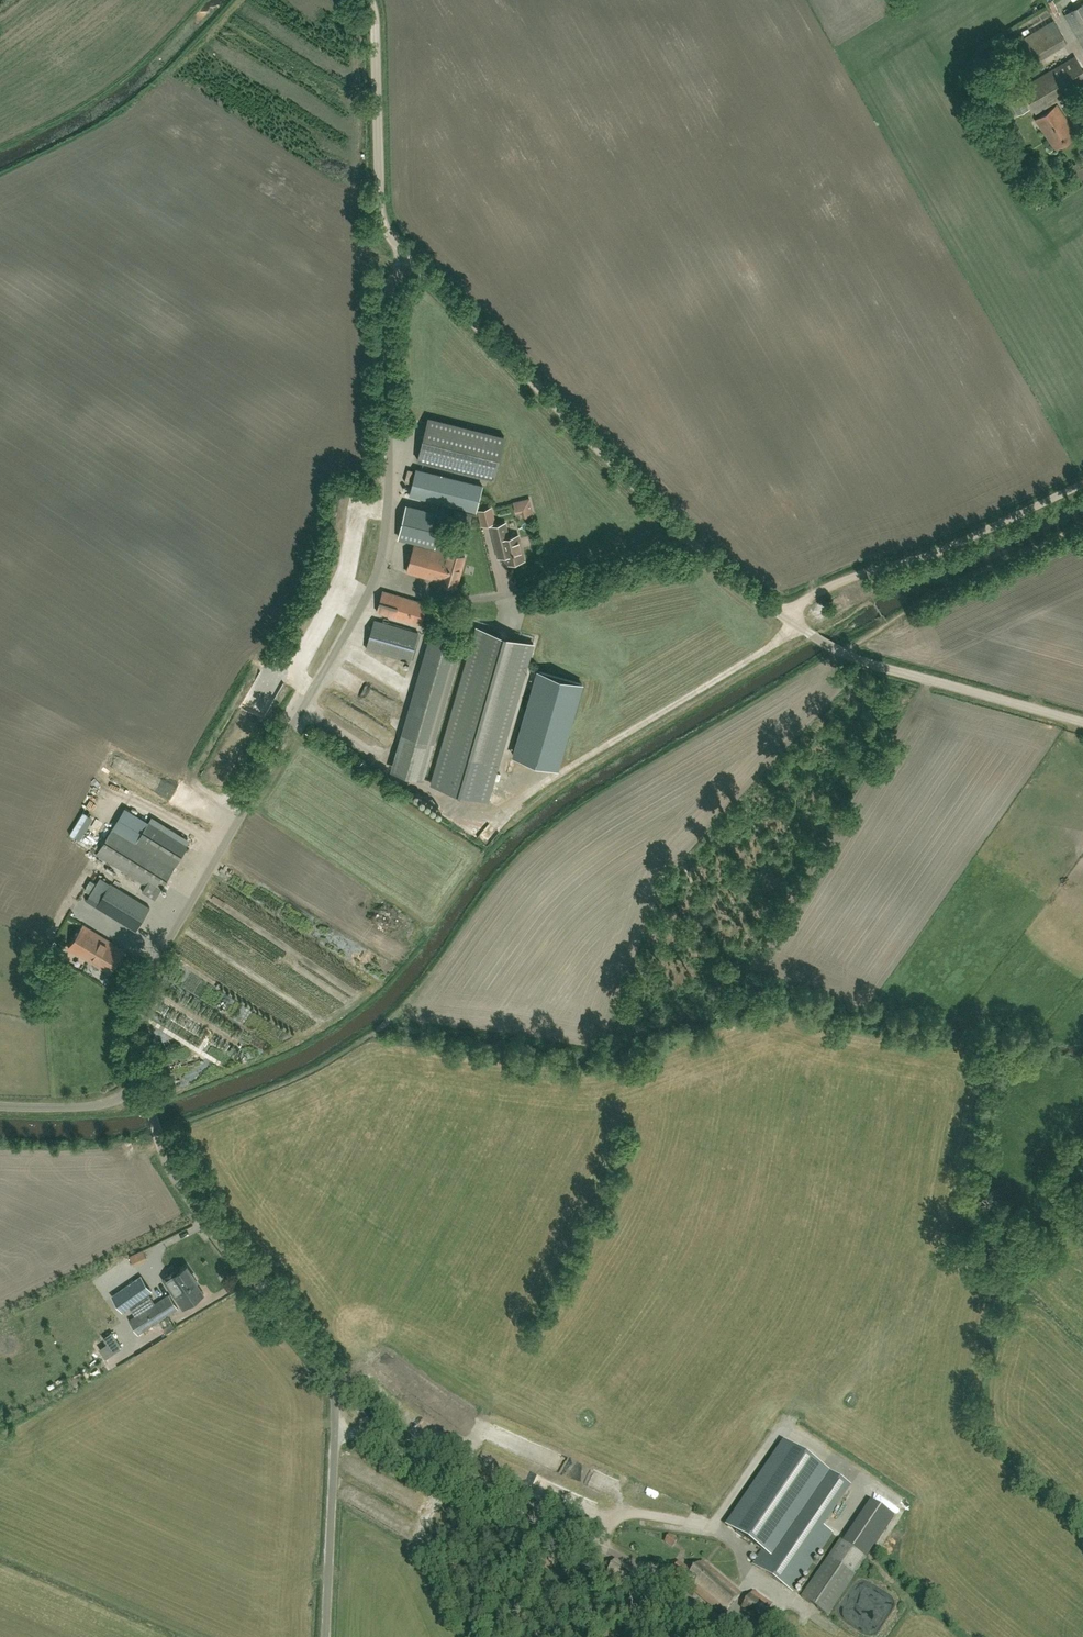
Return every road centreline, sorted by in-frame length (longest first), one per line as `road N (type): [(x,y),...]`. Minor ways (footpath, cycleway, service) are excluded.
road 1 (unclassified): [(144,1091),(135,1021),(147,979),(378,574),(390,497),(387,304),(409,258)]
road 2 (unclassified): [(783,616),(713,563),(409,258)]
road 3 (unclassified): [(736,1636),(638,1566),(451,1484),(376,1439),(335,1433)]
road 4 (unclassified): [(335,1433),(328,1377),(176,1181),(144,1091)]
road 5 (unclassified): [(783,616),(808,598),(911,564),(1082,483)]
road 6 (unclassified): [(1082,723),(871,663),(783,616)]
road 7 (track): [(797,625),(556,775)]
road 8 (unclassified): [(409,258),(387,234),(381,212),(371,0)]
road 9 (track): [(0,147),(107,90),(203,0)]
road 10 (unclassified): [(327,1636),(335,1433)]
road 11 (unclassified): [(144,1091),(91,1106),(0,1105)]

